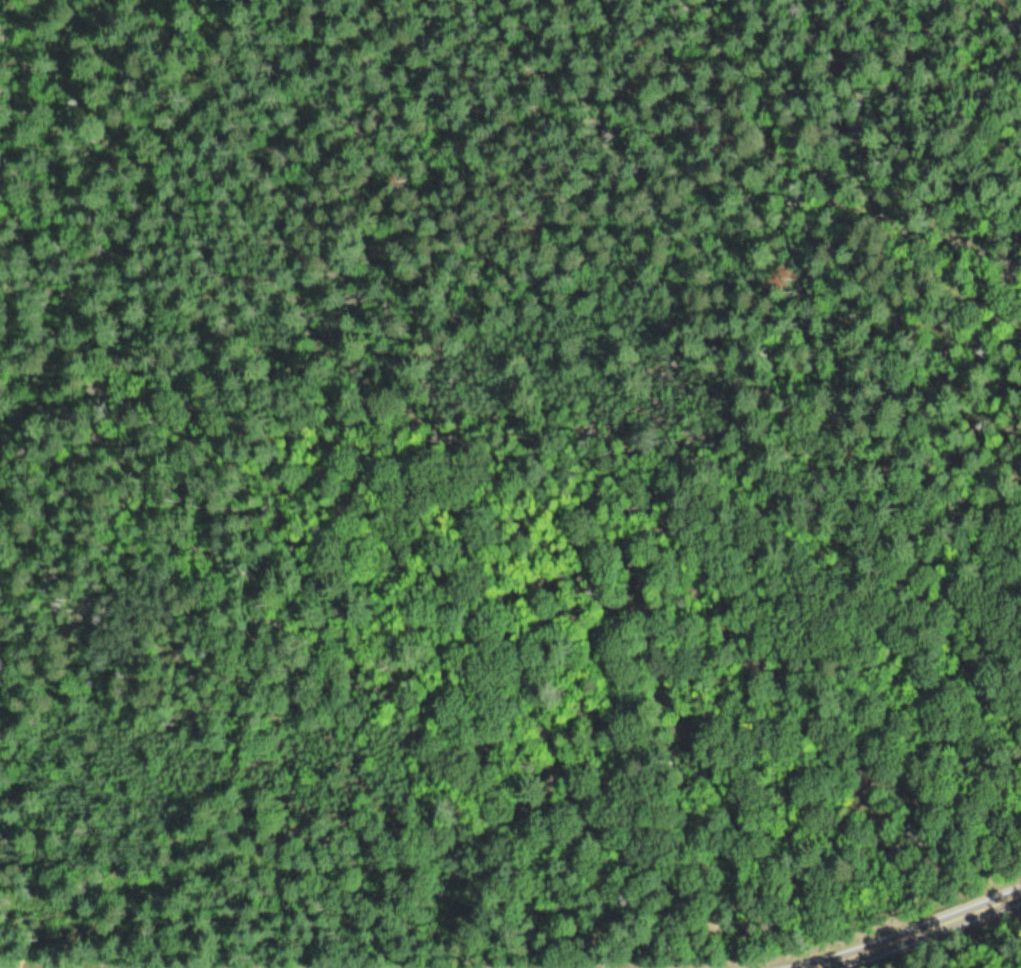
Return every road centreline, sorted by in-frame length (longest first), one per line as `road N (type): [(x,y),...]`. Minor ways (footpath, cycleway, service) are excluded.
road 1 (secondary): [(1020,878),(981,885),(910,923),(744,967)]

